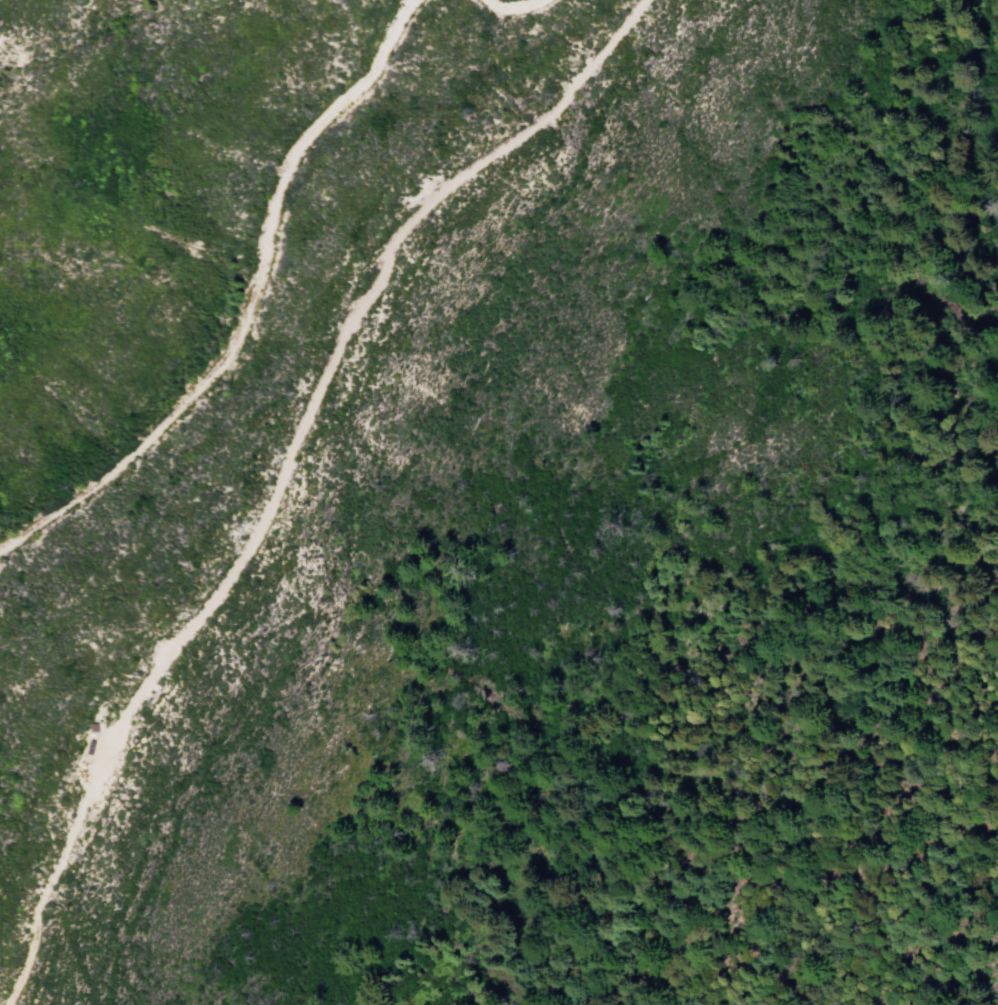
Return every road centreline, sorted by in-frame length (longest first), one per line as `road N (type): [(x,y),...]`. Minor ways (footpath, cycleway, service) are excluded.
road 1 (track): [(10,1004),(27,965),(34,912),(112,733),(168,651),(243,567),(390,244),(452,183),(553,117),(645,0)]
road 2 (track): [(0,543),(92,489),(235,345),(271,207),(296,146),(371,76),(414,0)]

